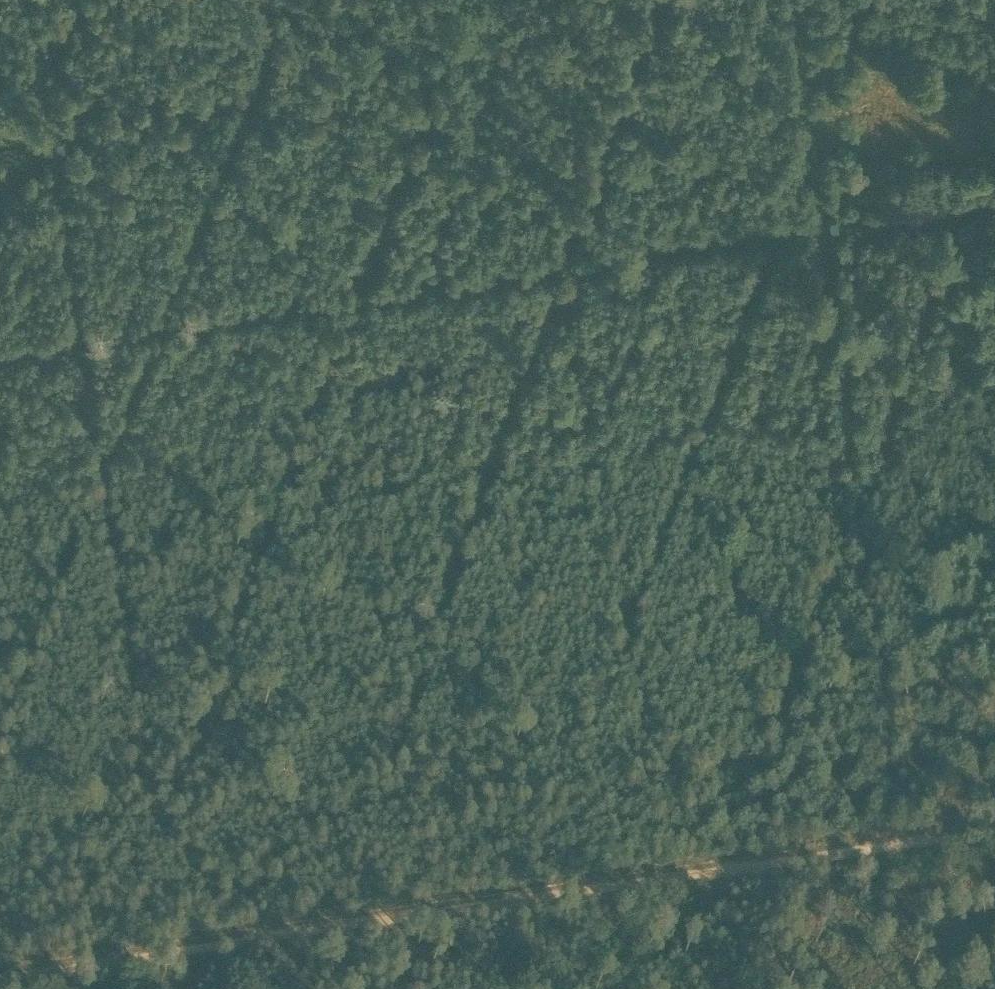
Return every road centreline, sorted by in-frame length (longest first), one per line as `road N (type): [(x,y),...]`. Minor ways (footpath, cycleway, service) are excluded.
road 1 (track): [(27,0),(76,337),(820,223),(790,0)]
road 2 (track): [(0,980),(994,835)]

